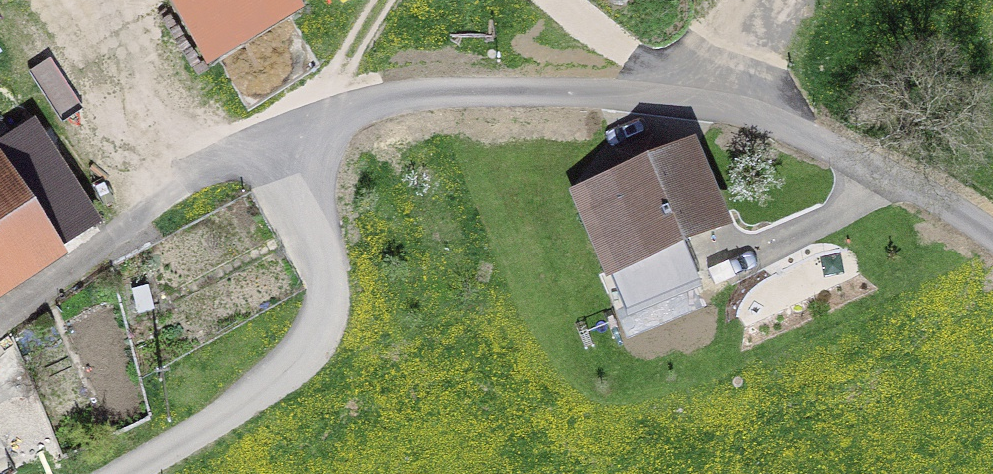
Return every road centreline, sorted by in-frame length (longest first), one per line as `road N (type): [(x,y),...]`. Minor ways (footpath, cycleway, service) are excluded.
road 1 (unclassified): [(123,473),(255,394),(312,343),(327,297),(306,182),(308,154),(319,121),(390,101),(537,91),(697,94),(884,172),(992,233)]
road 2 (track): [(697,94),(544,0)]
road 3 (track): [(383,0),(319,121)]

